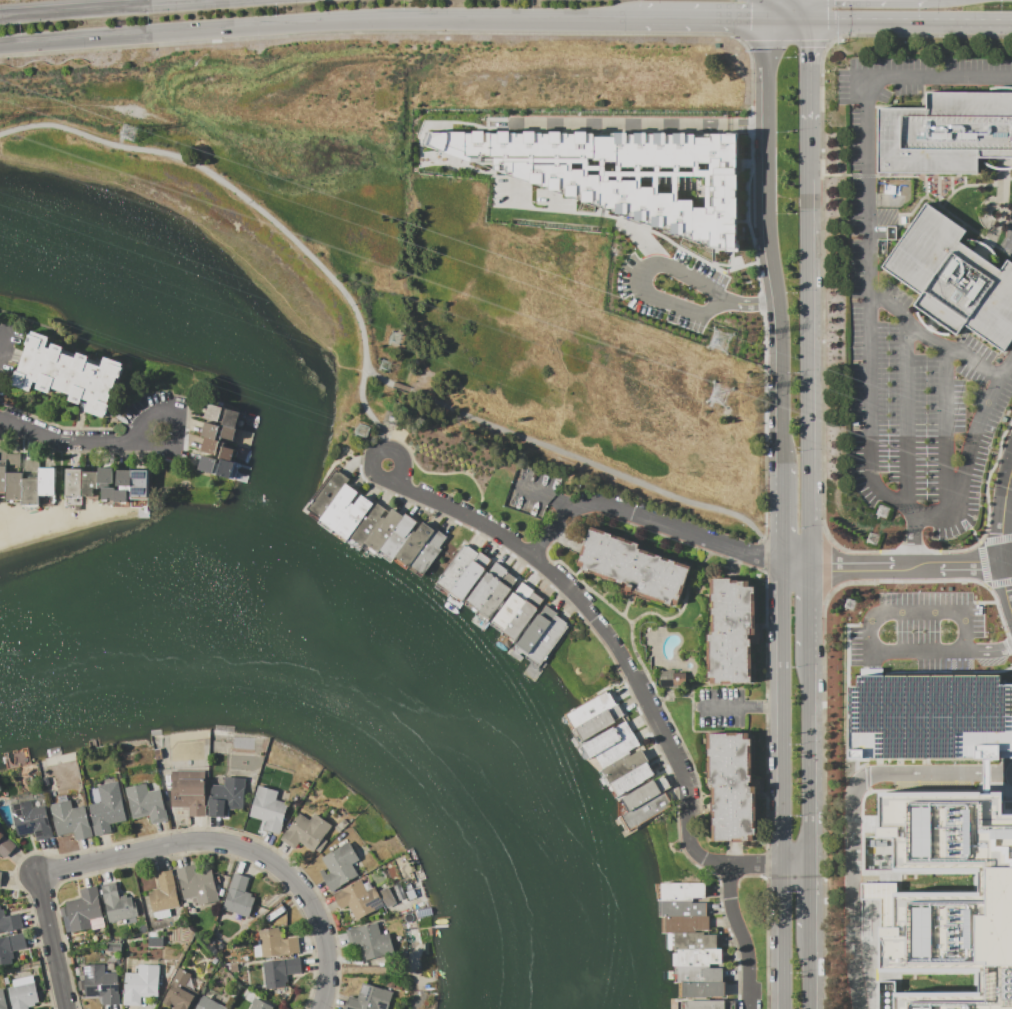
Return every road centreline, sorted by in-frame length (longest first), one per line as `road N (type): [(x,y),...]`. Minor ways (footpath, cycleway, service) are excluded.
road 1 (residential): [(384,464),(400,486),(529,554),(611,643),(675,761),(689,844),(702,859),(728,866),(746,955),(747,1008)]
road 2 (primary): [(0,42),(388,16),(642,17)]
road 3 (secondary): [(767,18),(784,464)]
road 4 (secondary): [(785,568),(785,1008)]
road 5 (residential): [(320,1008),(327,963),(314,913),(279,868),(247,849),(172,844),(37,876)]
road 6 (secondary): [(809,568),(808,179)]
road 7 (residential): [(529,554),(568,510),(594,500),(785,568)]
road 8 (primary): [(232,0),(0,16)]
road 9 (residential): [(785,568),(1006,564)]
road 10 (secondary): [(809,866),(809,646)]
road 11 (residential): [(0,419),(70,445),(143,442)]
road 12 (residential): [(37,876),(66,1008)]
road 13 (primary): [(642,17),(767,18)]

